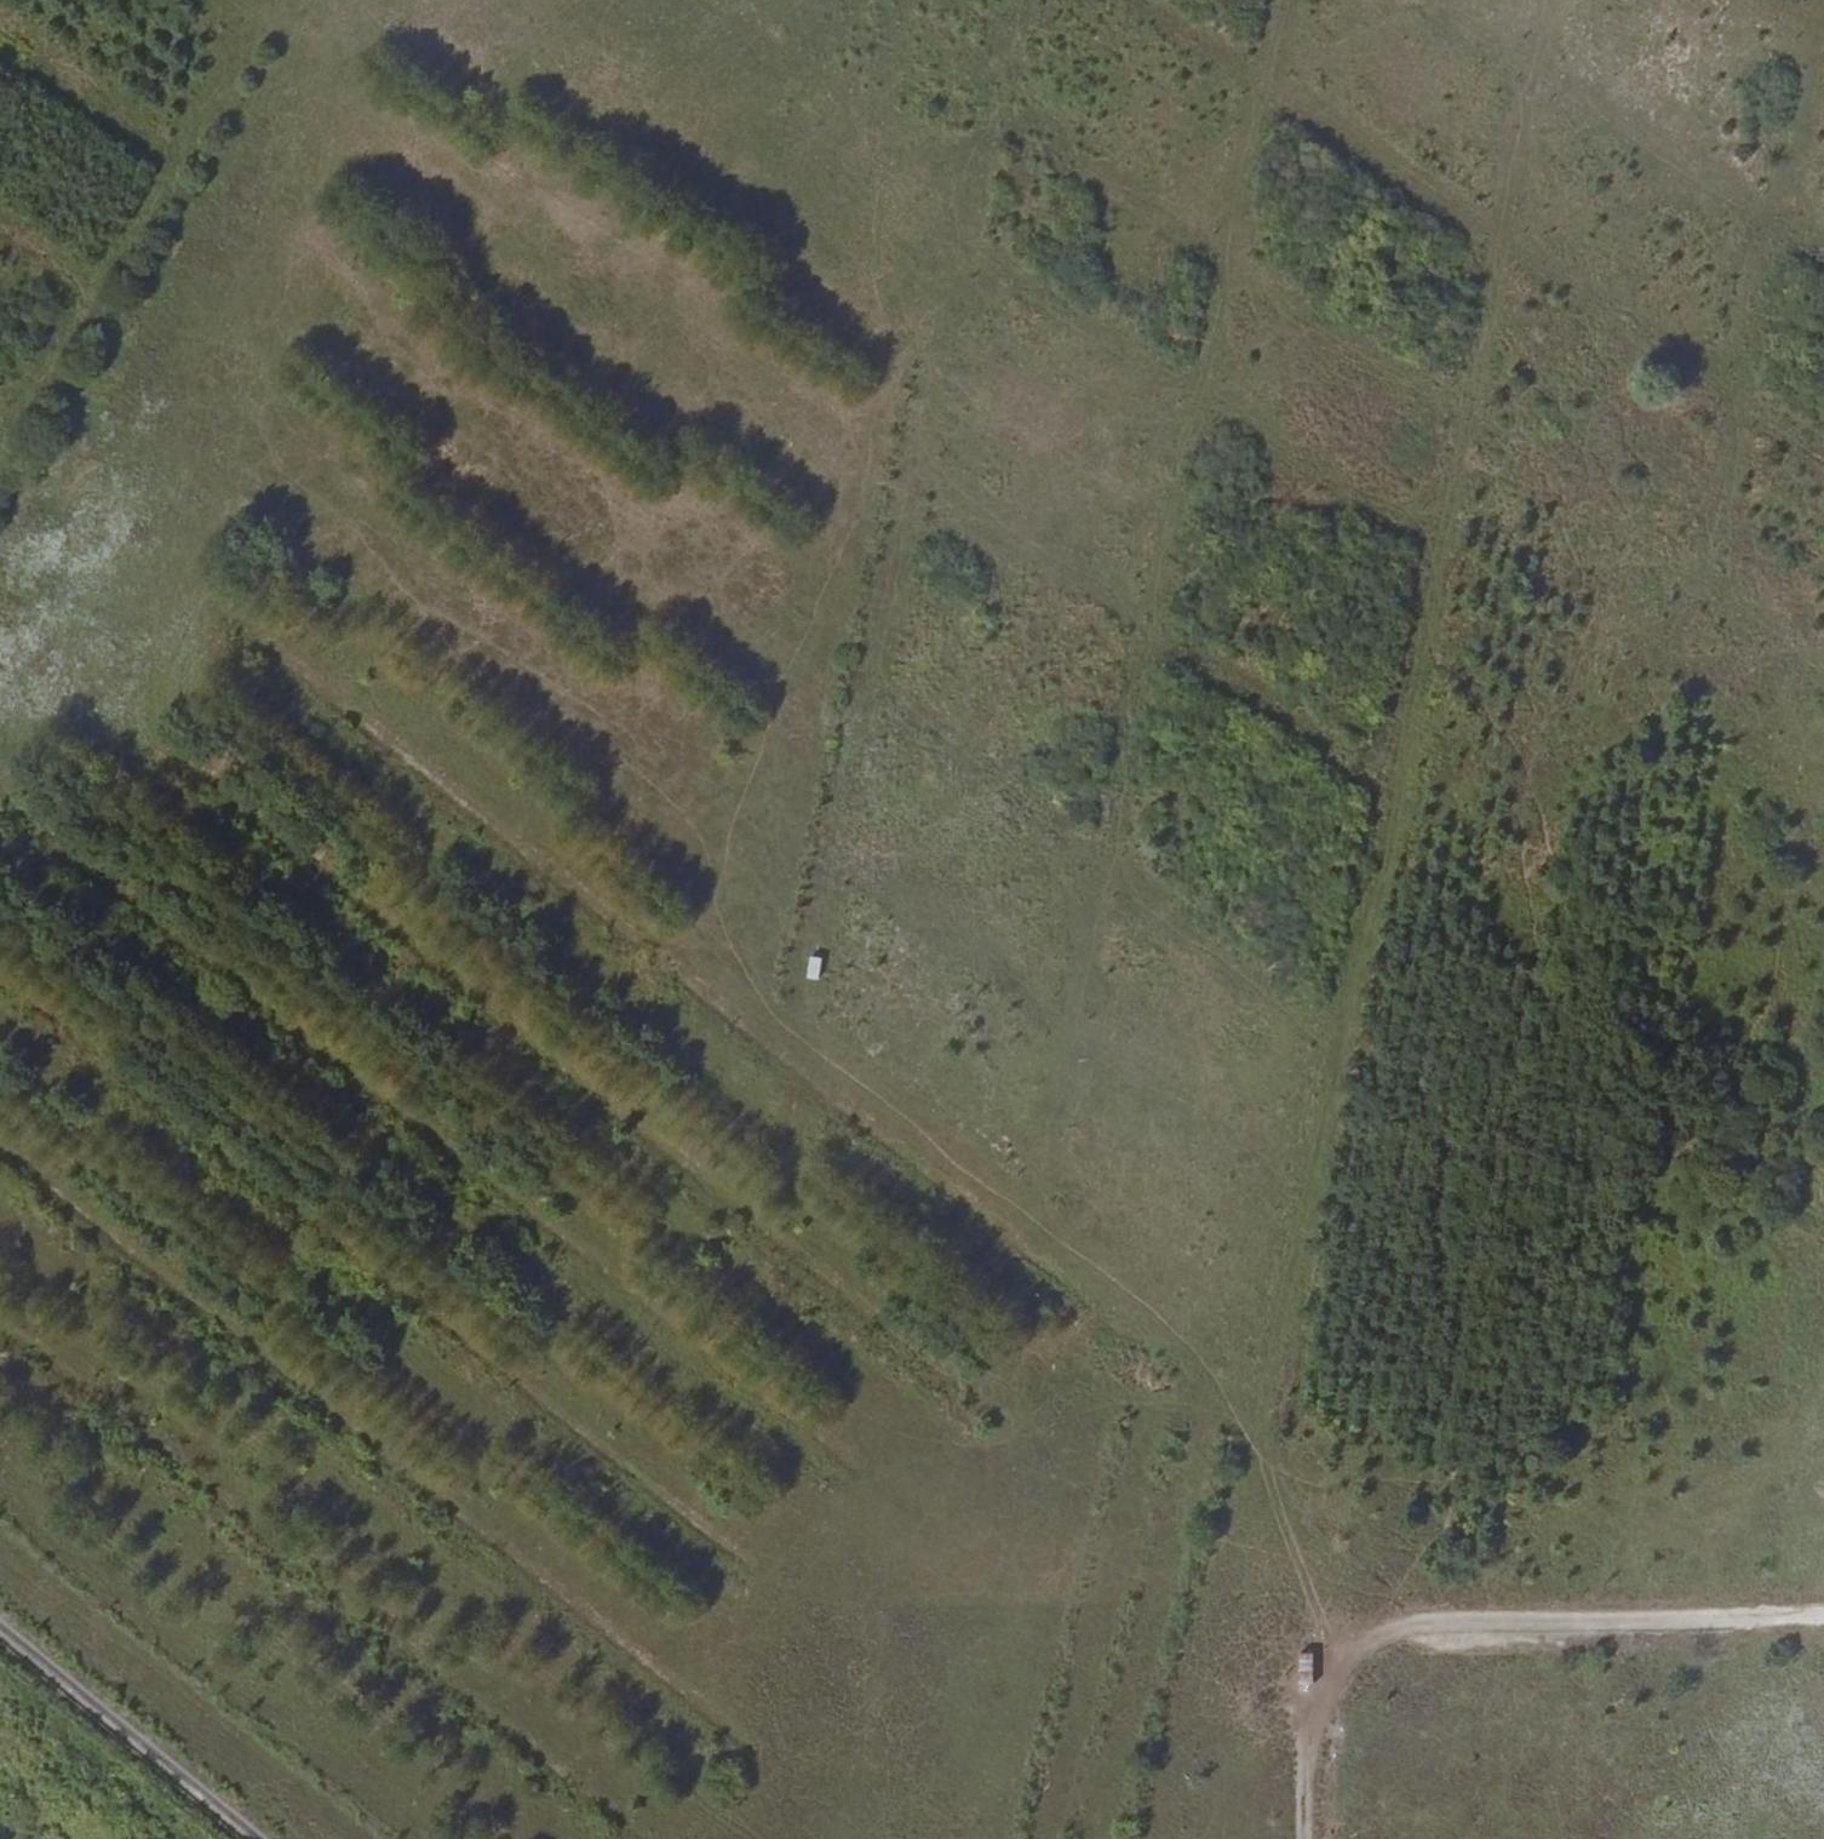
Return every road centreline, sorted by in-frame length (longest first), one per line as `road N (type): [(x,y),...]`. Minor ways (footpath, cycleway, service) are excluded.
road 1 (track): [(1309,1838),(1307,1749),(1343,1680),(1417,1631),(1823,1628)]

